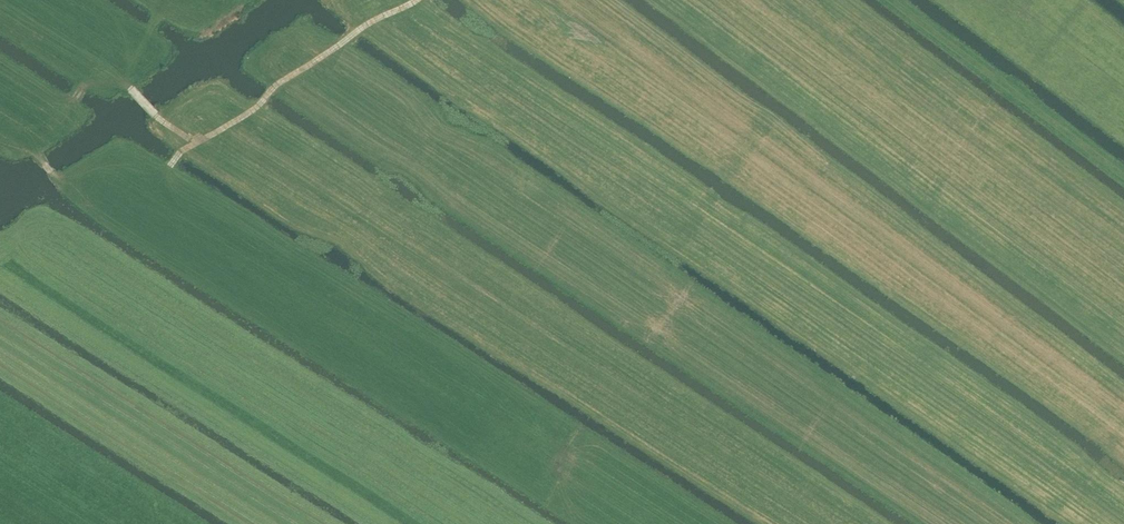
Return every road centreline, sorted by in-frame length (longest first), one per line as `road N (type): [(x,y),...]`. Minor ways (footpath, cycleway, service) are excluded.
road 1 (track): [(1123,174),(892,0)]
road 2 (track): [(826,167),(615,0)]
road 3 (track): [(39,156),(62,181),(170,167),(198,143),(153,115),(131,87)]
road 4 (track): [(198,143),(358,32),(422,0)]

